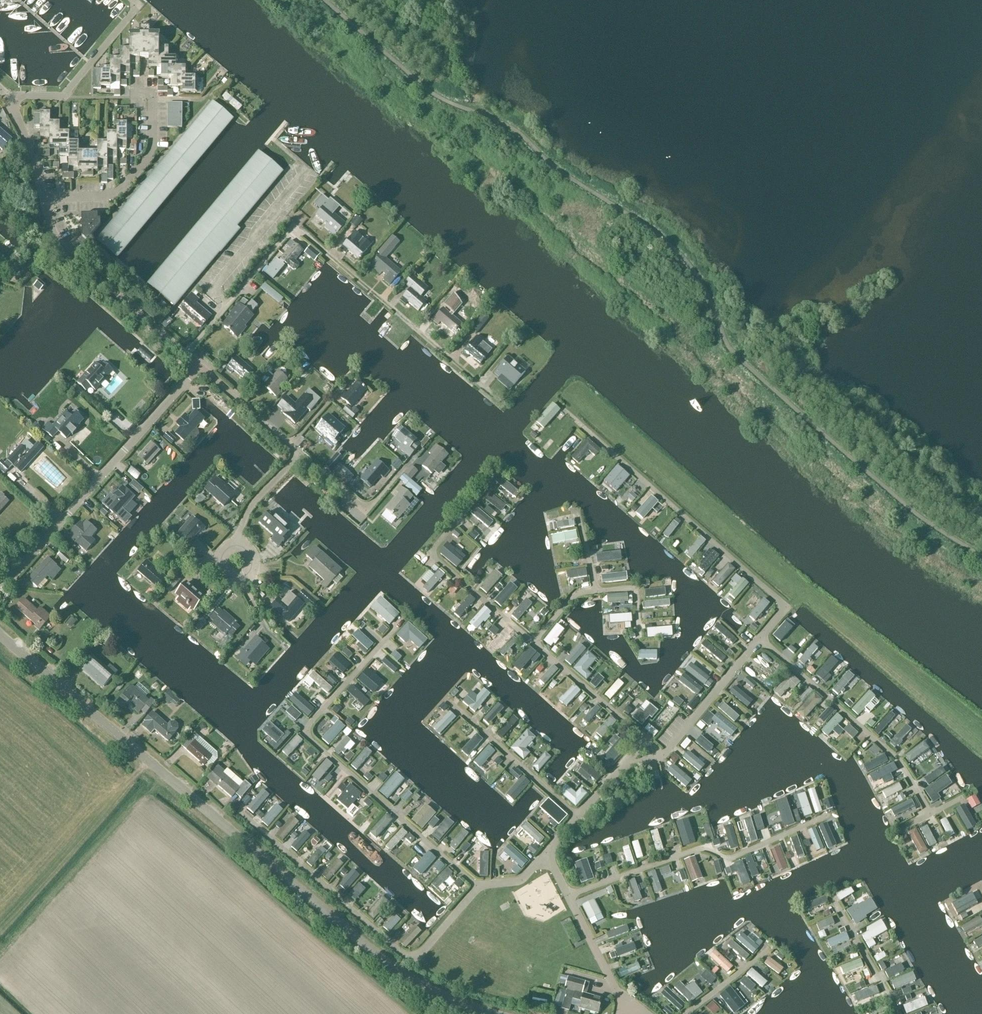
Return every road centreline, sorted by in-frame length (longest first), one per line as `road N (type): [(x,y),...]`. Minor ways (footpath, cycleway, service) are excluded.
road 1 (tertiary): [(491,1013),(393,967),(0,635)]
road 2 (unclassified): [(0,590),(198,365)]
road 3 (track): [(477,382),(306,236)]
road 4 (unclassified): [(45,201),(121,189),(152,148),(152,93),(135,92)]
road 5 (unclassified): [(306,236),(293,226),(185,354)]
road 6 (unclassified): [(12,99),(62,97),(138,6),(131,0)]
road 7 (unclassified): [(185,354),(54,237)]
road 8 (unclassified): [(396,477),(366,511),(299,453)]
road 9 (unclassified): [(299,453),(198,365)]

